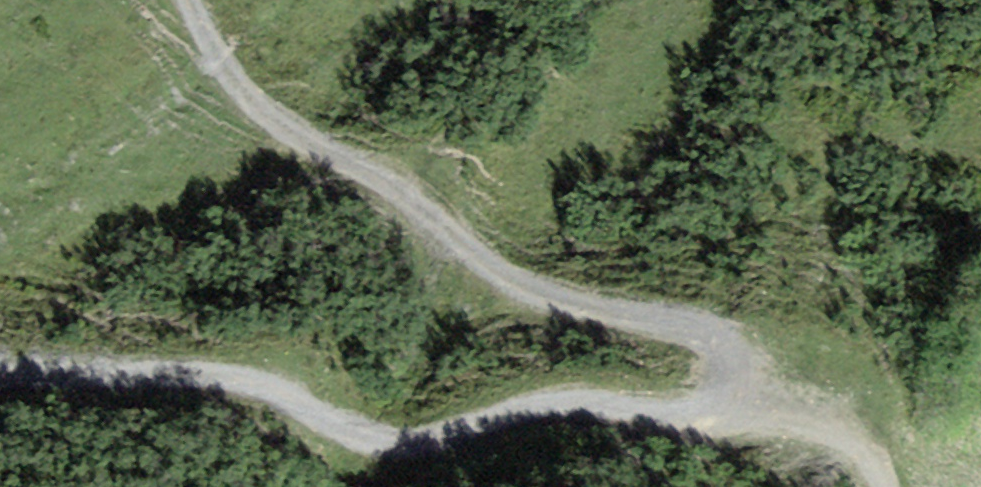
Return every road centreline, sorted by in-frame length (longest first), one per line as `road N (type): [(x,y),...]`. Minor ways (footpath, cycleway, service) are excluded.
road 1 (track): [(672,411),(621,445),(425,455),(339,443),(217,379),(62,352),(0,354)]
road 2 (track): [(172,0),(208,72),(358,217),(452,289),(674,360),(672,411)]

